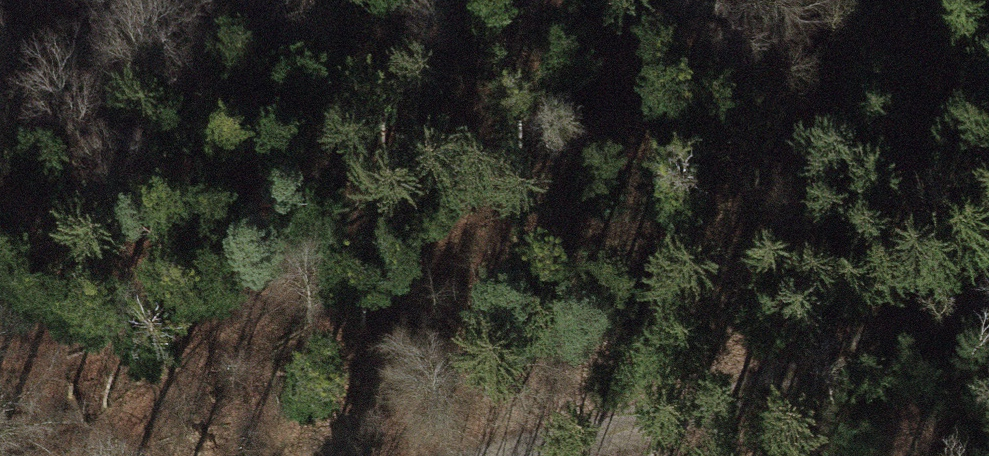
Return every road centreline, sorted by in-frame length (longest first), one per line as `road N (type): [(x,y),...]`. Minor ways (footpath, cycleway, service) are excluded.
road 1 (track): [(106,455),(191,360),(255,304),(507,123),(590,78),(787,0)]
road 2 (track): [(988,291),(688,414),(531,455)]

